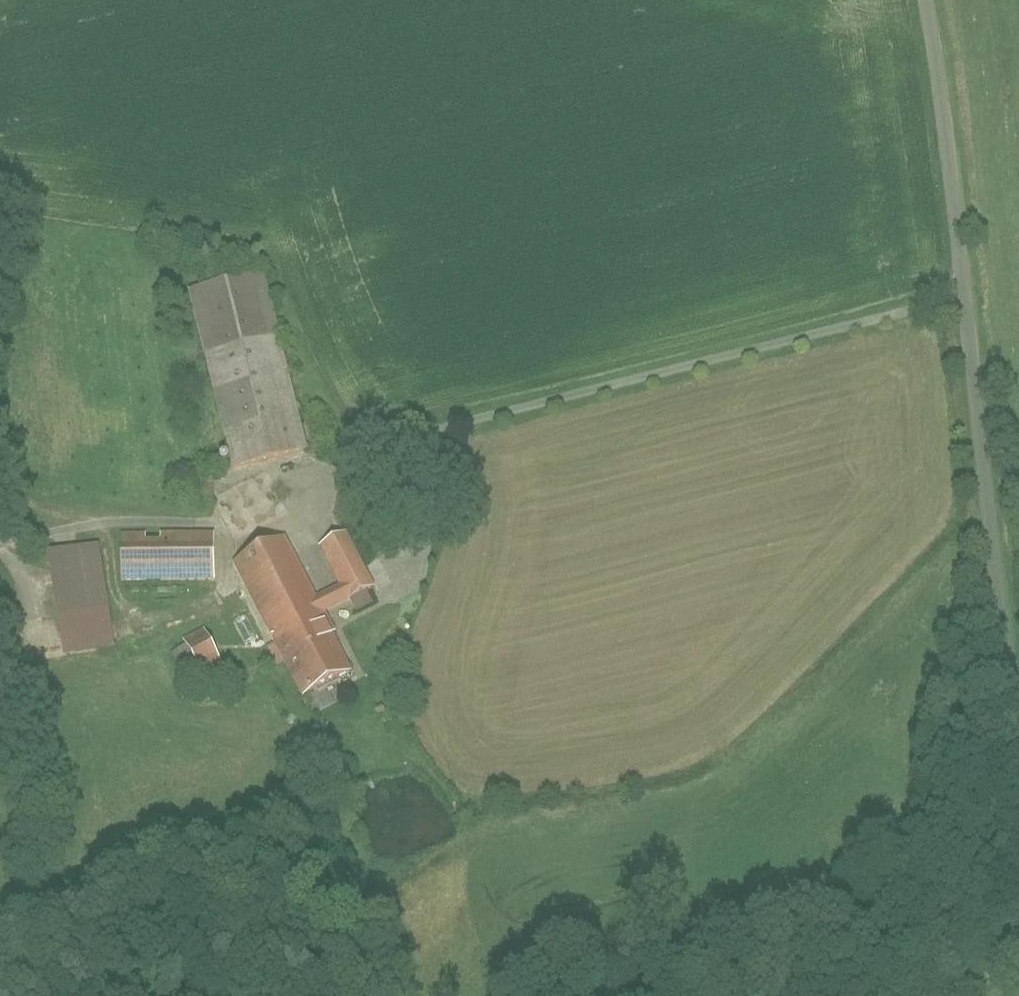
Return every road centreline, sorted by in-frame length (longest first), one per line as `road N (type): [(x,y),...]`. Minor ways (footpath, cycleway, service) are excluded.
road 1 (residential): [(962,302),(432,433),(358,456),(272,505)]
road 2 (residential): [(1018,719),(993,581),(962,302)]
road 3 (residential): [(962,302),(921,0)]
road 4 (track): [(0,539),(174,525),(272,505)]

